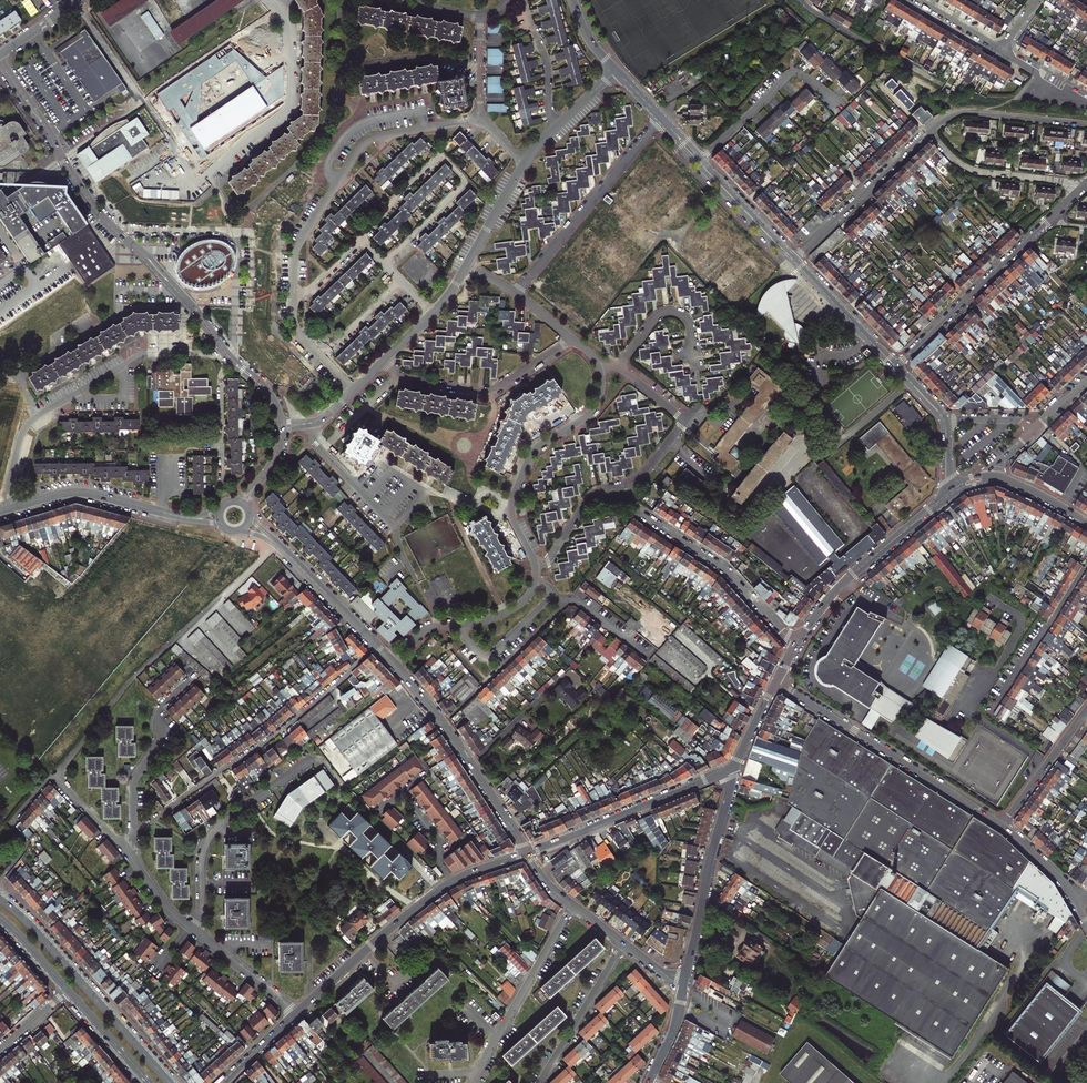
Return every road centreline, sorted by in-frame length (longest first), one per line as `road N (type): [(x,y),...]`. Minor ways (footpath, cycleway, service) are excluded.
road 1 (residential): [(278,544),(138,673),(55,774),(134,859)]
road 2 (residential): [(0,61),(97,212),(188,302),(224,352)]
road 3 (residential): [(134,833),(268,741),(379,646)]
road 4 (residential): [(292,307),(298,246),(363,144),(480,119)]
road 5 (residential): [(14,507),(10,482),(33,419),(146,353),(224,352)]
road 6 (tertiary): [(528,854),(440,890),(297,1013)]
road 7 (residential): [(776,682),(1003,826)]
road 8 (residential): [(360,239),(433,161),(448,161),(464,179),(461,189),(383,263)]
road 9 (primary): [(171,1082),(0,898)]
road 10 (residential): [(536,568),(513,521),(513,499),(536,448),(594,409),(599,368)]
road 11 (residential): [(267,0),(289,32),(288,106),(194,186)]
road 12 (residential): [(734,766),(684,989)]
road 13 (residential): [(515,293),(660,117)]
road 14 (tertiary): [(734,766),(528,854)]
road 15 (residential): [(197,934),(210,834),(309,761)]
road 16 (residential): [(536,568),(591,496),(636,480),(685,421)]
road 17 (tertiary): [(796,645),(837,589),(945,497)]
road 18 (residential): [(383,360),(409,378),(486,391),(573,339)]
road 19 (residential): [(896,366),(1047,223)]
road 20 (residential): [(640,512),(727,572),(796,645)]
road 21 (residential): [(572,905),(471,1082)]
road 22 (residential): [(700,160),(792,73),(843,105)]
road 23 (residential): [(927,132),(793,259)]
road 24 (residential): [(445,725),(569,600)]
road 25 (residential): [(990,714),(1086,567)]
road 26 (residential): [(927,132),(974,170),(1086,184)]
road 27 (residential): [(134,833),(135,779),(160,741),(161,708),(189,680)]
road 28 (residential): [(391,660),(425,629),(505,613),(534,582)]
road 29 (residential): [(1086,125),(967,112),(927,132)]
road 30 (residential): [(623,943),(540,1082)]
road 31 (residential): [(804,0),(939,83)]
road 32 (tertiary): [(445,725),(528,854)]
road 33 (tertiary): [(14,507),(80,492),(163,512)]
road 34 (tertiary): [(793,259),(896,366)]
road 35 (residential): [(1003,826),(1086,704)]
road 36 (residential): [(618,368),(653,320),(671,312),(689,323),(697,368)]
road 37 (tertiary): [(278,544),(379,646)]
road 38 (tertiary): [(700,160),(793,259)]
road 39 (residential): [(555,128),(547,63),(522,0)]
road 40 (residential): [(197,934),(297,1013)]
road 41 (primary): [(68,990),(149,1082)]

